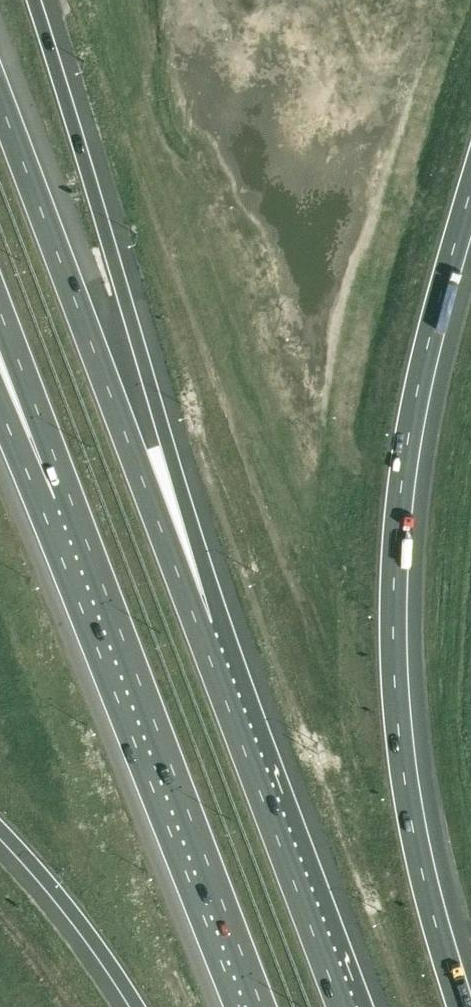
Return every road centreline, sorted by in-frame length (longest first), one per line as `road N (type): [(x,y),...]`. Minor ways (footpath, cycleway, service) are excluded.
road 1 (motorway): [(461,1006),(405,788),(393,616),(408,441),(470,190)]
road 2 (motorway): [(202,638),(165,441),(34,0)]
road 3 (motorway): [(202,638),(0,102)]
road 4 (motorway): [(62,481),(257,1006)]
road 5 (motorway): [(341,1006),(202,638)]
road 6 (motorway): [(0,829),(138,1006)]
road 7 (motorway): [(0,315),(62,481)]

